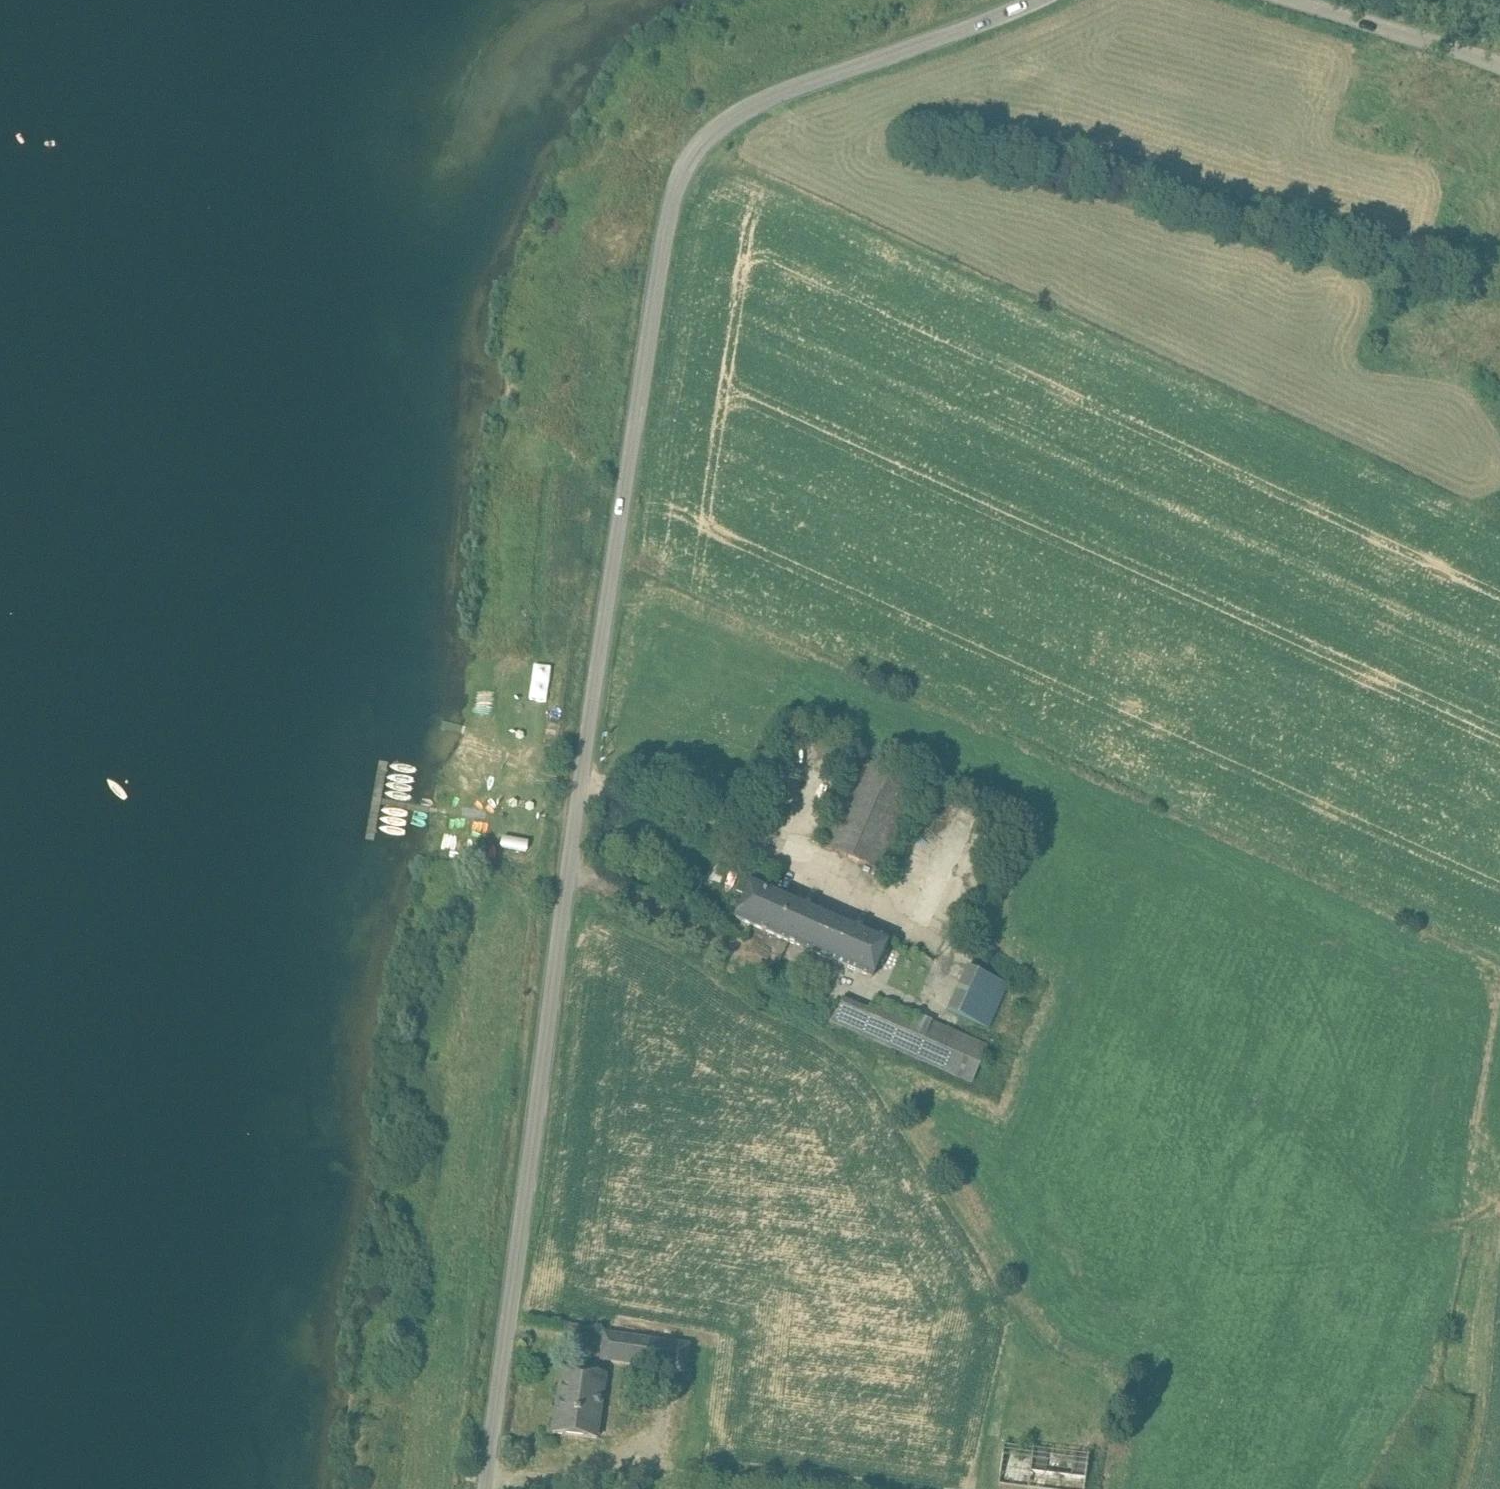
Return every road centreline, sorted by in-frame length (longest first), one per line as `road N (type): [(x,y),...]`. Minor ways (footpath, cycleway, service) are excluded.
road 1 (tertiary): [(484,1488),(671,212),(684,175),(716,132),(758,103),(1030,0)]
road 2 (track): [(1478,1234),(1435,1440),(1412,1488)]
road 3 (tertiary): [(1499,64),(1308,0)]

